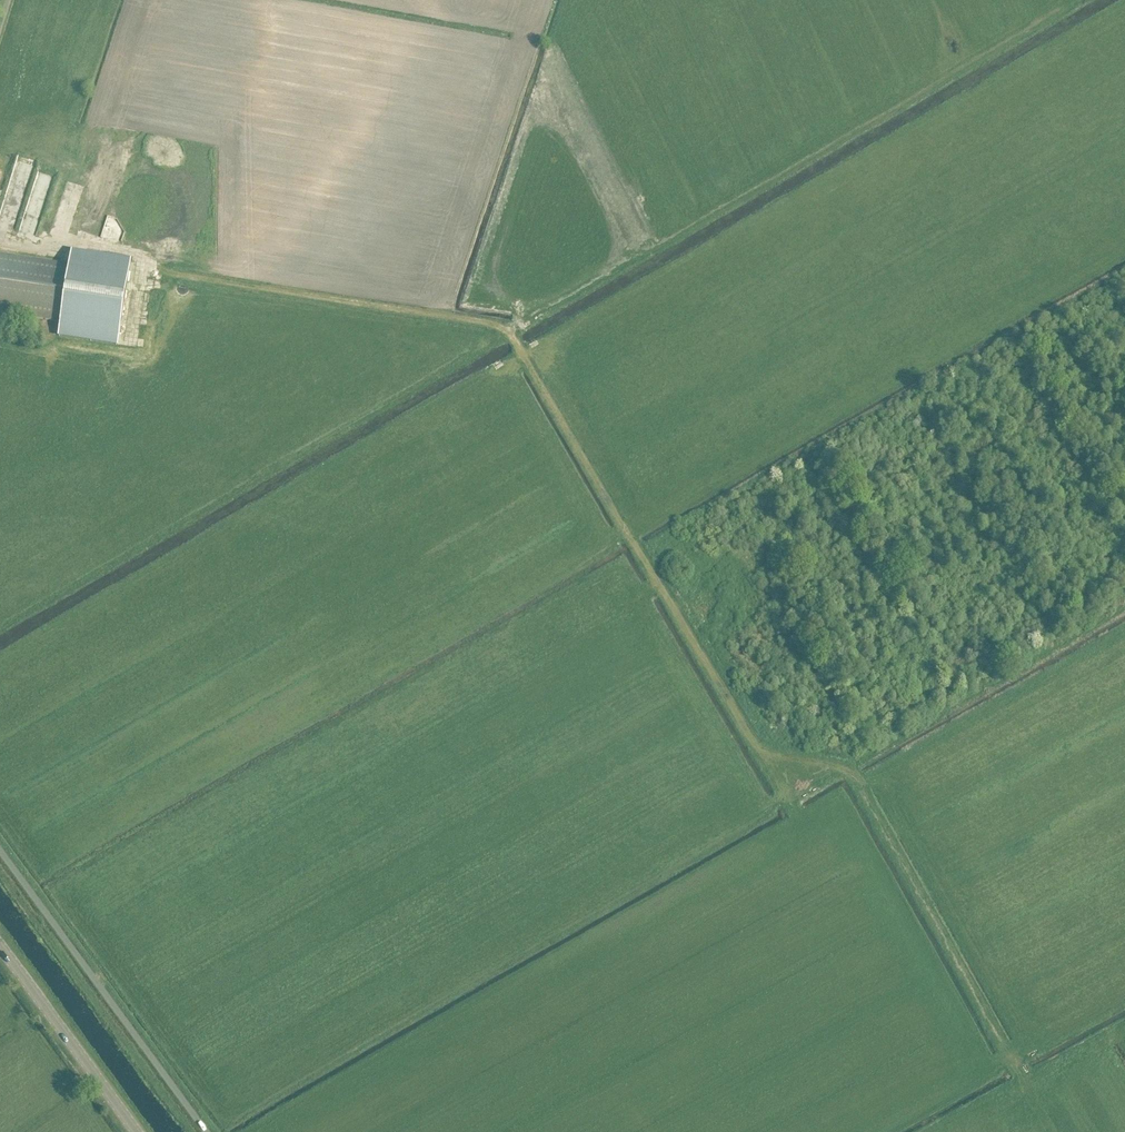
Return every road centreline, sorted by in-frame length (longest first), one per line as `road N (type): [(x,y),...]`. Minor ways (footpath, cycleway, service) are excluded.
road 1 (secondary): [(135,1131),(0,947)]

